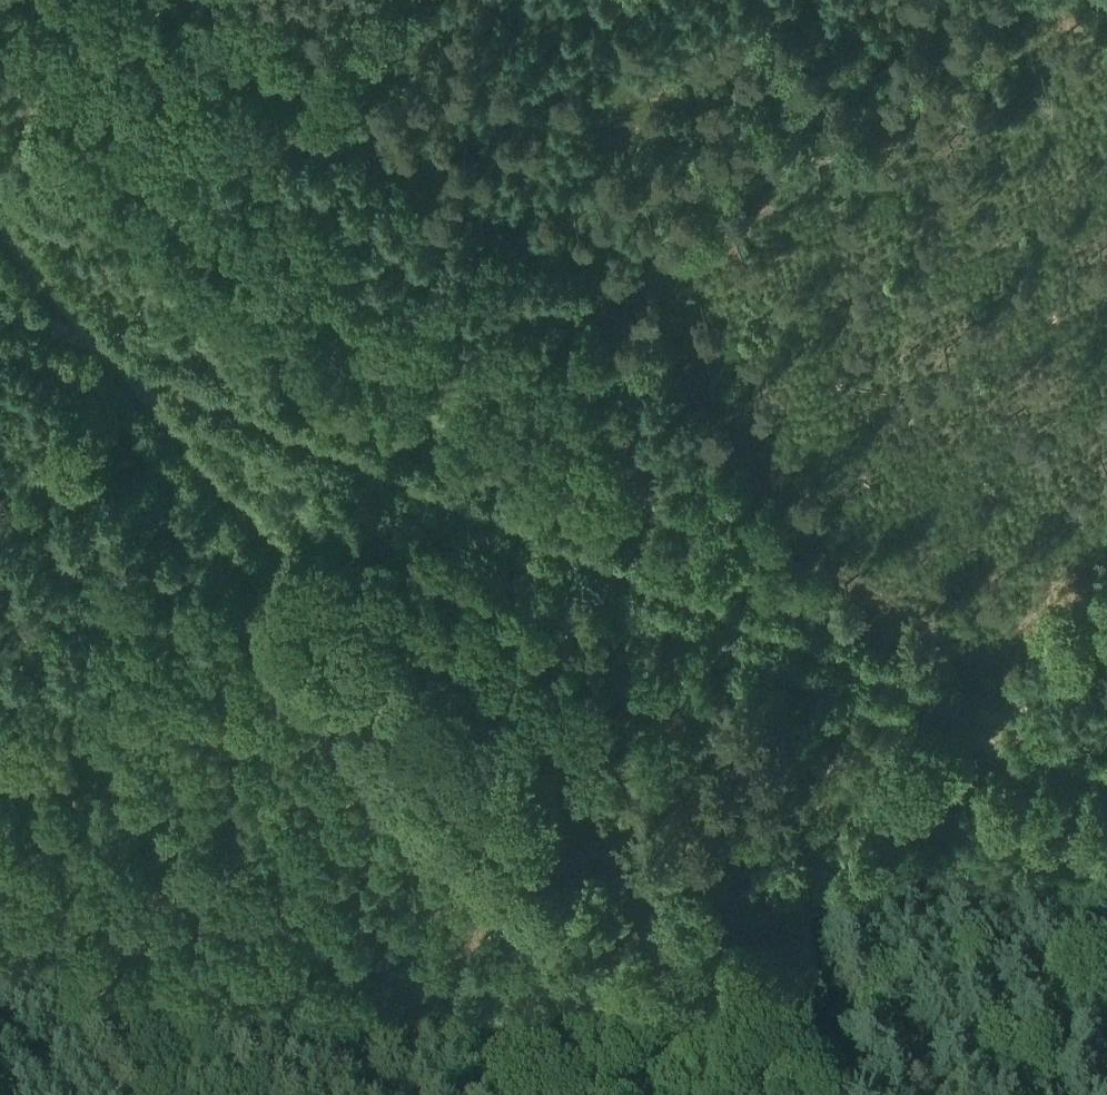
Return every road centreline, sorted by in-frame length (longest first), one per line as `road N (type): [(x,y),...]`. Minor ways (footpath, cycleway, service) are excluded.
road 1 (track): [(104,350),(868,666),(938,706),(1106,843)]
road 2 (track): [(104,350),(747,1094)]
road 3 (track): [(993,720),(1106,642)]
road 4 (track): [(1106,761),(993,720)]

